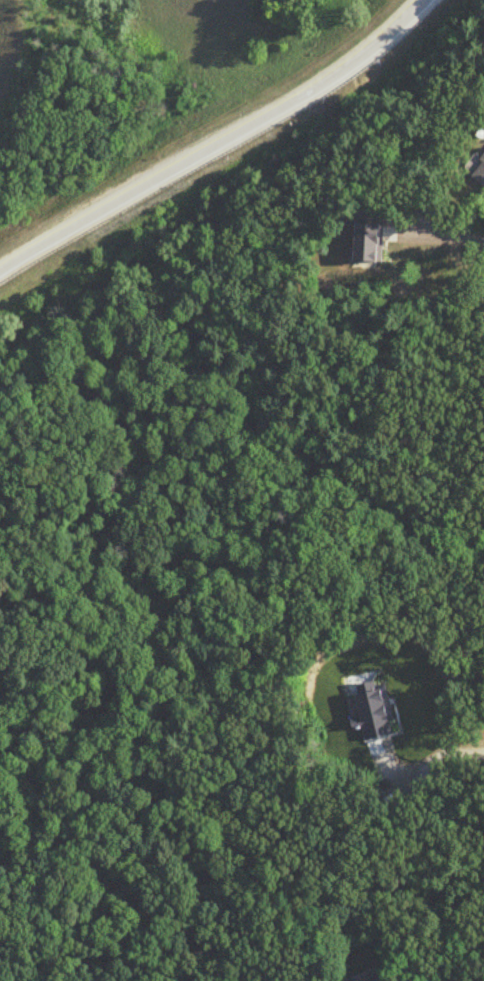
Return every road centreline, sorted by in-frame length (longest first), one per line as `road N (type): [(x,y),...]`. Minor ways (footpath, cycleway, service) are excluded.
road 1 (motorway): [(0,274),(289,107),(364,59),(431,0)]

